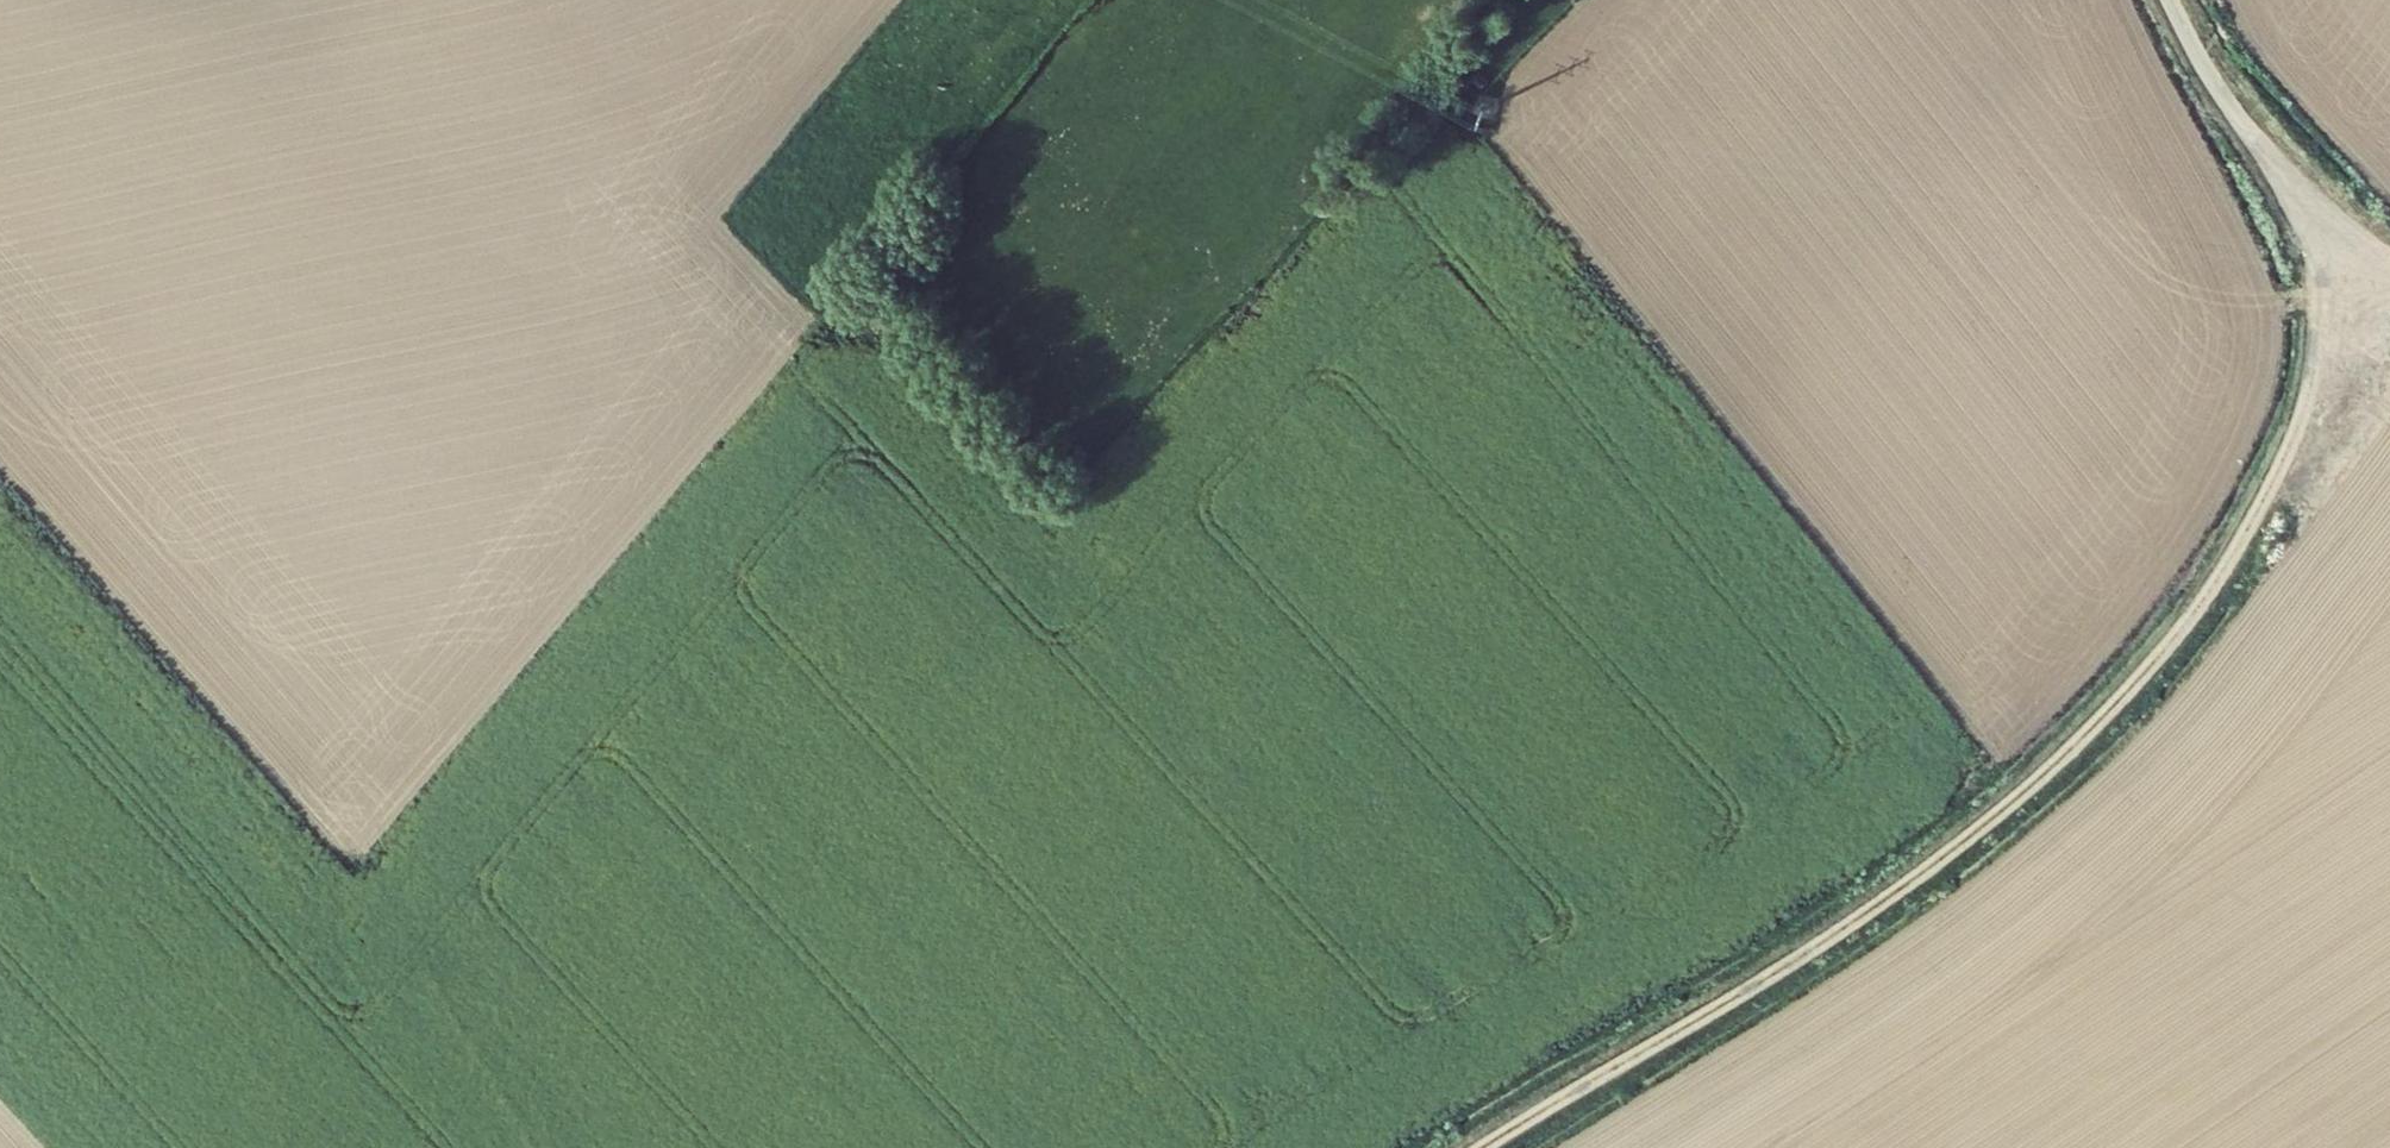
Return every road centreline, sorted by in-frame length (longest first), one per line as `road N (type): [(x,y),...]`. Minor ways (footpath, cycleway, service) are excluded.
road 1 (unclassified): [(1477,1147),(1871,908),(2000,811),(2125,695),(2201,604),(2284,460),(2313,367),(2329,221)]
road 2 (unclassified): [(2329,221),(2236,115),(2170,0)]

